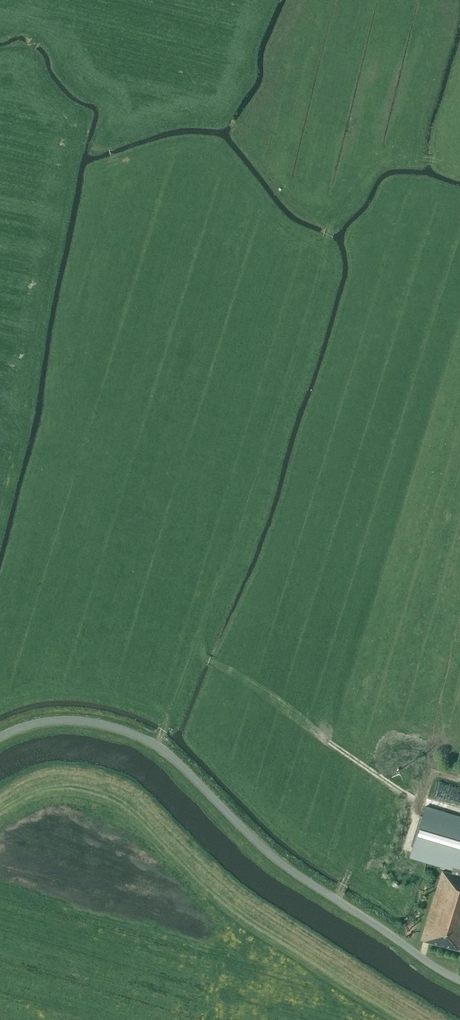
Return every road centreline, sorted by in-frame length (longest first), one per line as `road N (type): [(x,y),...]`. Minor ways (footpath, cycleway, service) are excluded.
road 1 (unclassified): [(459,979),(269,854),(143,738),(63,720),(0,737)]

